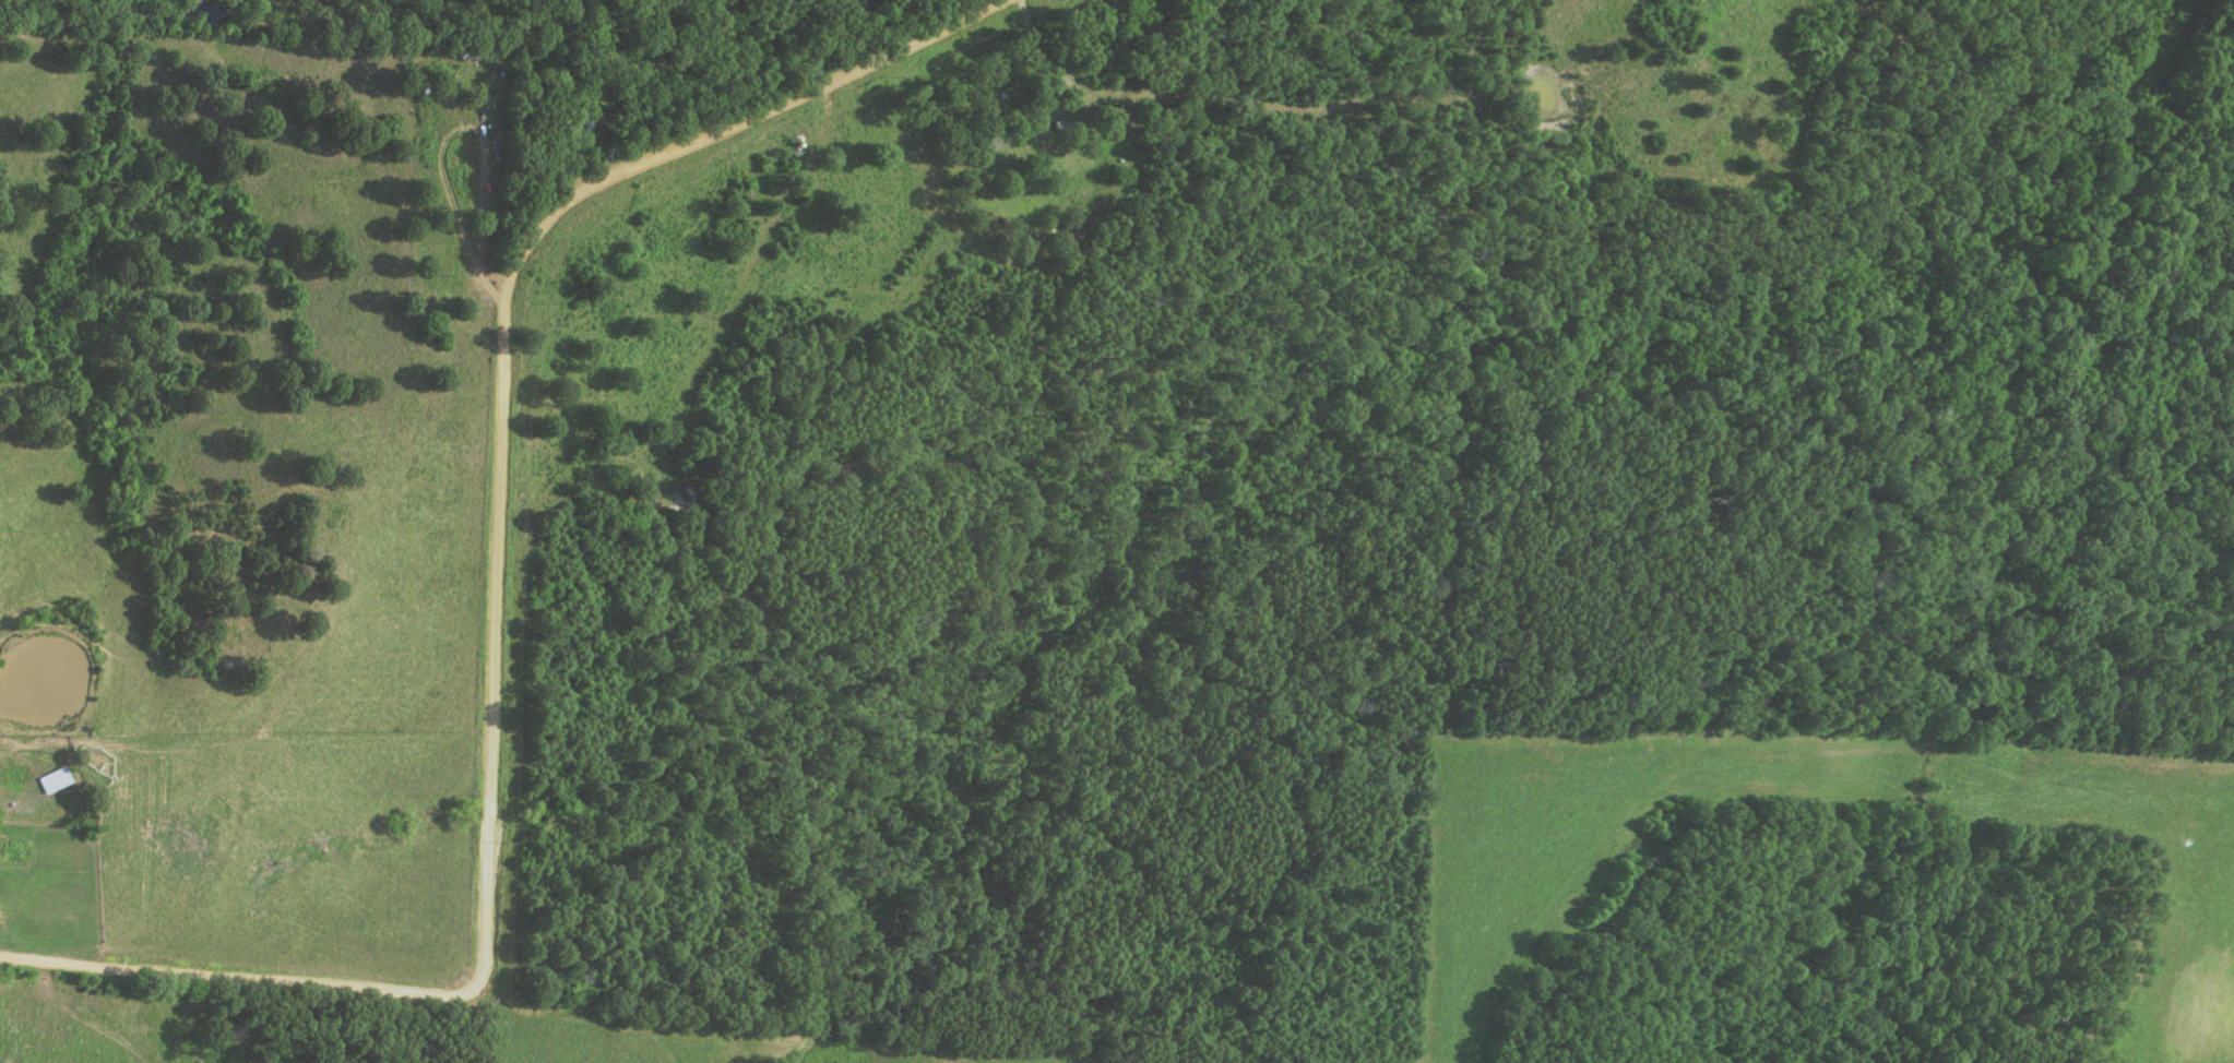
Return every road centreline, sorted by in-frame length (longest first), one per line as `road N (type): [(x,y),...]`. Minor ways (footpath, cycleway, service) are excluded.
road 1 (residential): [(478,988),(496,948),(521,273),(589,196),(782,108)]
road 2 (residential): [(0,957),(455,999),(478,988)]
road 3 (residential): [(782,108),(1013,0)]

